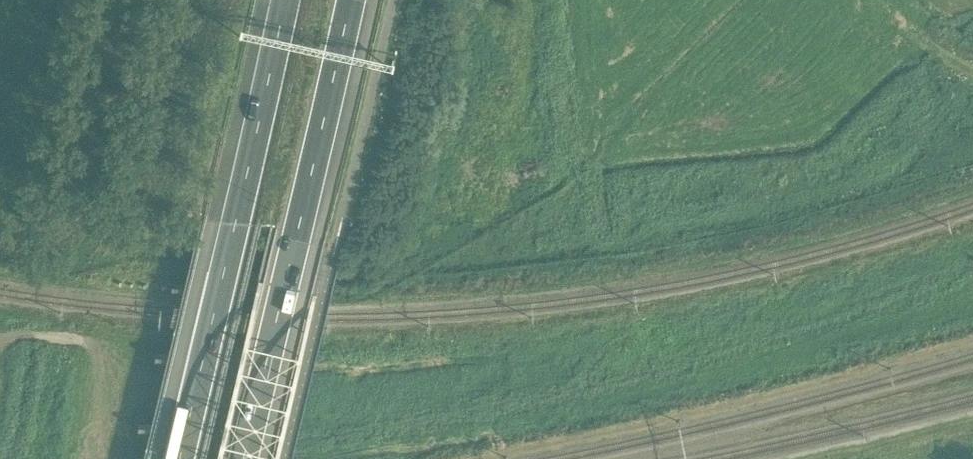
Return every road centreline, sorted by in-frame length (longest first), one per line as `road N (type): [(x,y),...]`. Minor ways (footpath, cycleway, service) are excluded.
road 1 (motorway): [(243,458),(352,0)]
road 2 (motorway): [(287,0),(182,458)]

